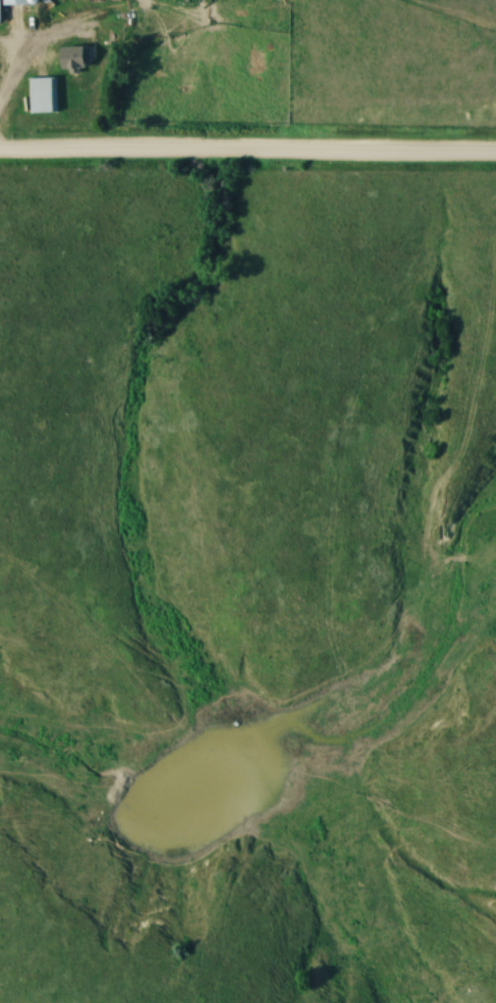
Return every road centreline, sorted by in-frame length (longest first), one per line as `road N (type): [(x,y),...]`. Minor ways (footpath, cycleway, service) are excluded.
road 1 (residential): [(495,154),(0,154)]

